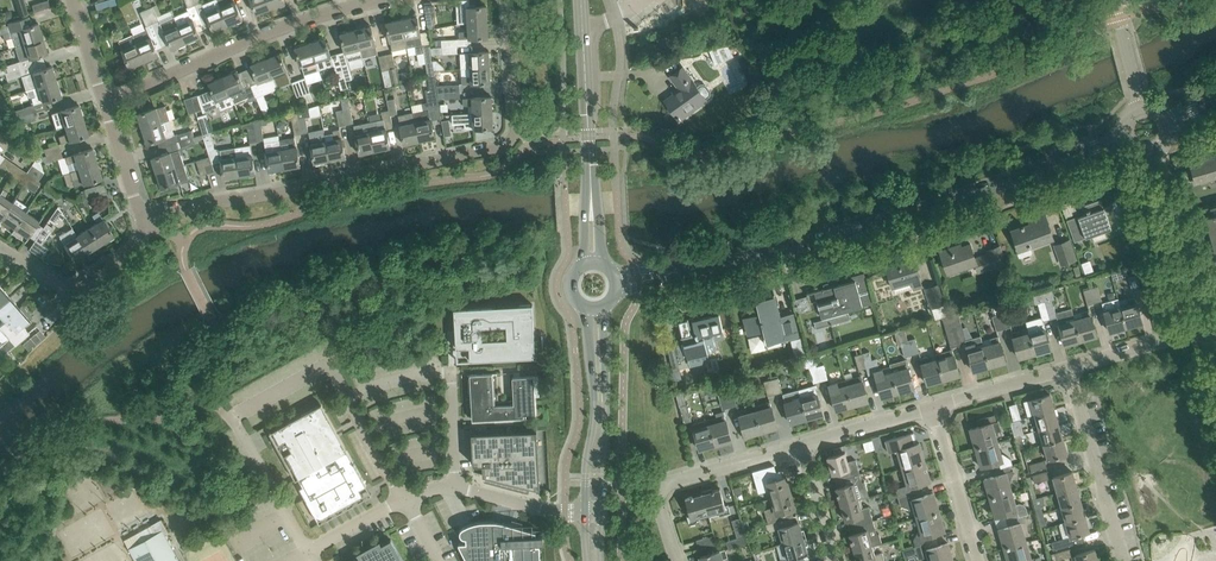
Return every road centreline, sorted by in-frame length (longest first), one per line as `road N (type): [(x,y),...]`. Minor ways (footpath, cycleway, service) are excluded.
road 1 (tertiary): [(618,281),(833,234),(1123,137)]
road 2 (residential): [(142,216),(500,148),(516,127),(509,0)]
road 3 (residential): [(379,0),(289,25),(104,102)]
road 4 (residential): [(676,560),(659,506),(663,485),(801,444)]
road 5 (secondary): [(604,513),(606,307)]
road 6 (secondary): [(588,309),(595,415),(586,512)]
road 7 (residential): [(1122,560),(1067,370)]
road 8 (residential): [(1205,329),(1153,152)]
road 9 (secondary): [(580,0),(590,170)]
road 10 (residential): [(978,560),(934,407)]
road 11 (residential): [(1067,370),(1205,329)]
road 12 (residential): [(801,444),(934,407)]
road 13 (residential): [(934,407),(1067,370)]
road 14 (unclassified): [(586,512),(457,490)]
road 15 (unclassified): [(309,554),(247,440)]
road 16 (residential): [(834,560),(801,444)]
road 17 (residential): [(142,216),(104,102)]

